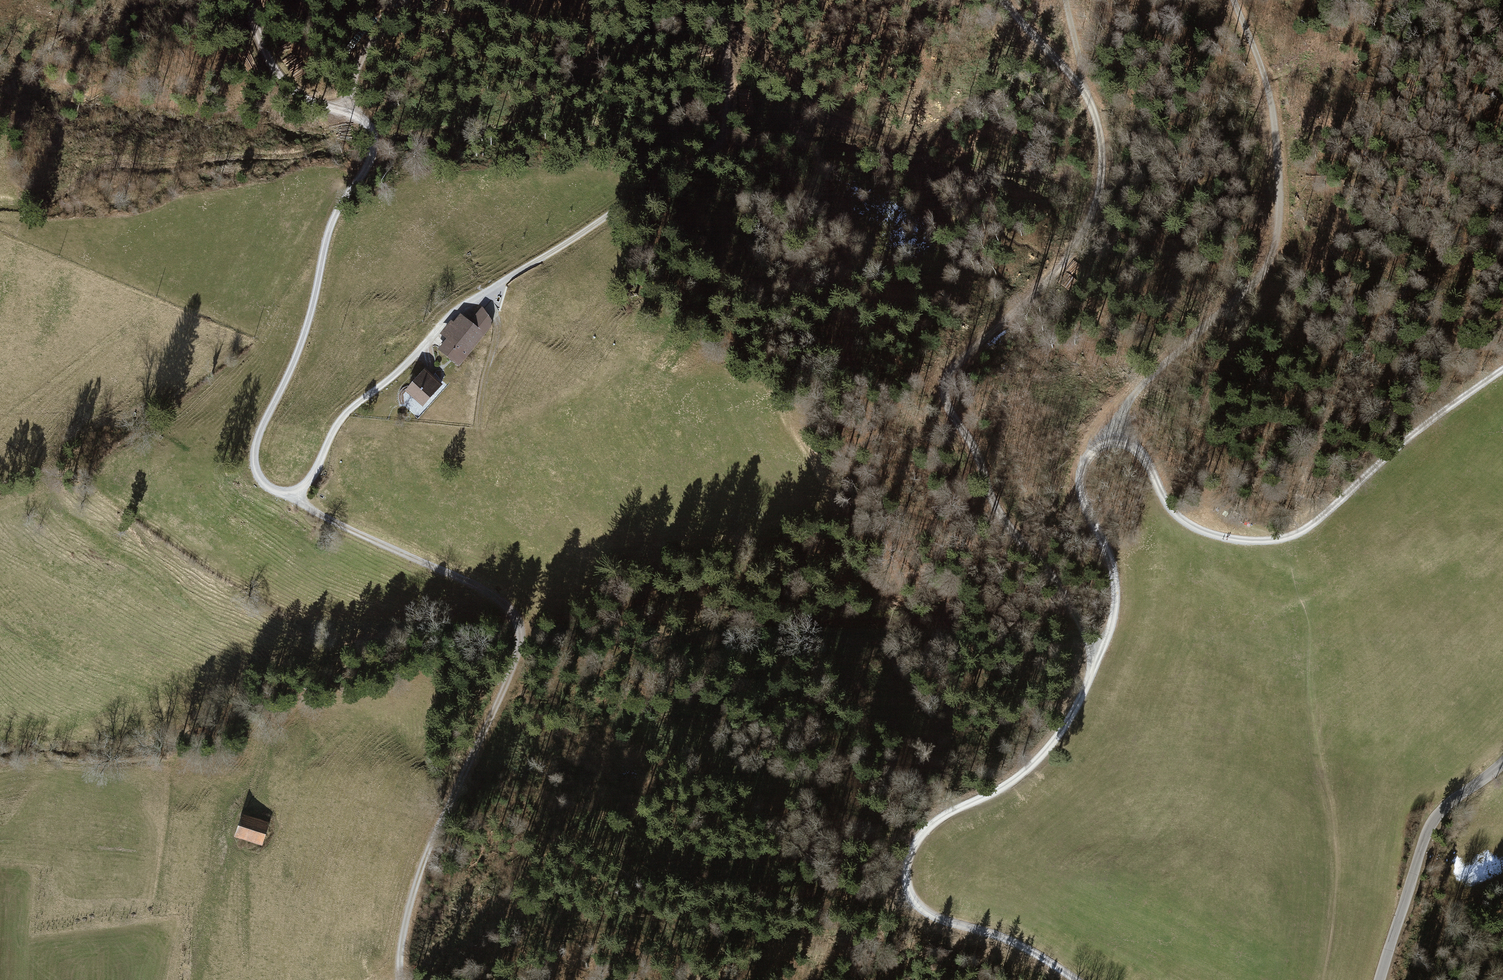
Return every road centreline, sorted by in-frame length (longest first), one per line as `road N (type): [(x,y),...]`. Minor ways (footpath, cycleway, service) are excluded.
road 1 (track): [(1004,0),(1091,101),(1103,160),(1099,207),(1072,256),(955,367),(945,395),(999,513),(1060,590),(1096,658)]
road 2 (track): [(293,495),(490,593),(518,620),(513,665),(409,903),(400,979)]
road 3 (track): [(293,495),(271,490),(257,475),(254,454),(297,357),(328,230),(370,164),(375,136),(362,116),(289,88),(268,58),(248,0)]
road 4 (track): [(1096,658),(1075,707),(1044,751),(1006,785),(928,827),(909,852),(905,876),(911,900),(931,915),(1004,939),(1074,979)]
road 5 (track): [(1116,440),(1129,401),(1257,284),(1270,247),(1276,172),(1268,99),(1231,0)]
road 6 (track): [(1096,658),(1114,589),(1106,546),(1080,492),(1095,449),(1116,440),(1131,446),(1165,505),(1211,534),(1254,541),(1296,534)]
road 7 (track): [(726,0),(725,131),(701,156),(486,293)]
road 8 (track): [(486,293),(448,317),(400,372),(339,421),(317,469),(293,495)]
road 9 (track): [(1296,534),(1502,368)]
road 10 (unclassified): [(1502,762),(1424,829),(1380,979)]
road 11 (track): [(726,26),(812,104),(869,135)]
road 12 (track): [(477,429),(498,336),(486,293)]
road 13 (track): [(345,108),(375,30),(421,0)]

